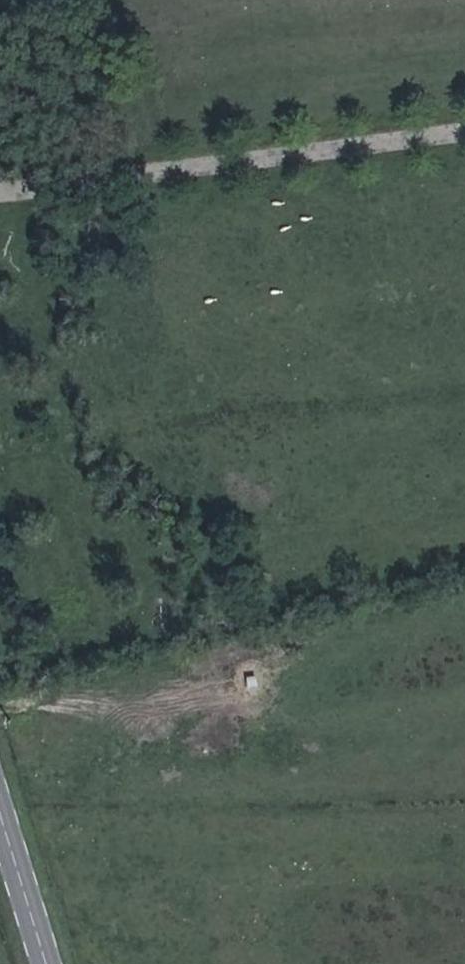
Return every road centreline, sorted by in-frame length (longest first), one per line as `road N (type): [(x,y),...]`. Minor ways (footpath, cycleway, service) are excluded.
road 1 (tertiary): [(0,813),(46,963)]

